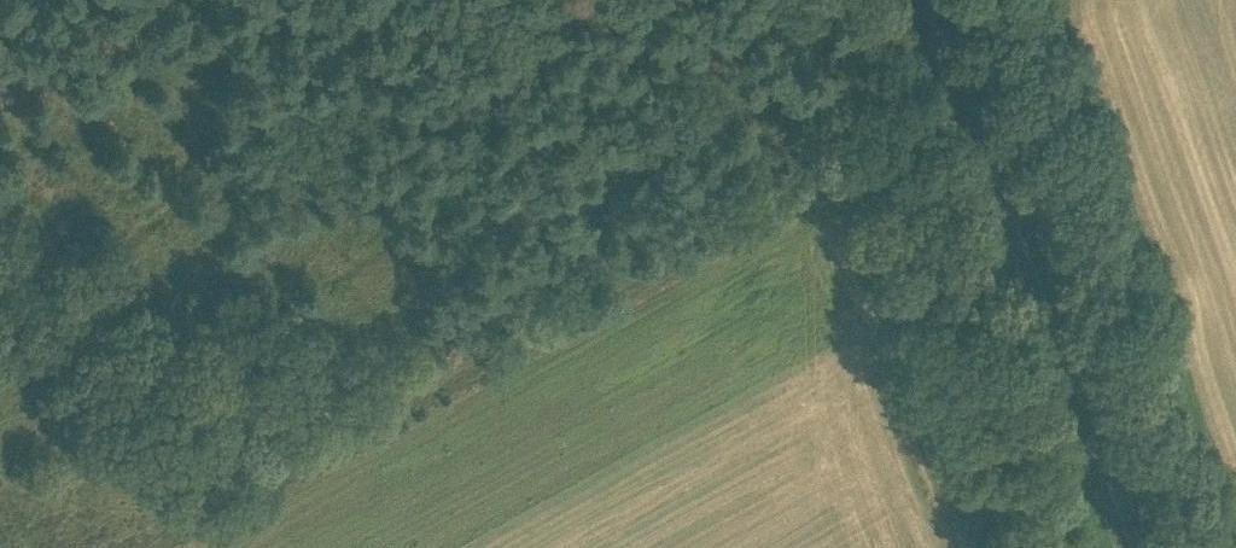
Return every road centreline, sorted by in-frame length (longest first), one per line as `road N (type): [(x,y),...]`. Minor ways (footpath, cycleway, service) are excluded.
road 1 (primary): [(1134,547),(927,0)]
road 2 (track): [(956,547),(830,228)]

